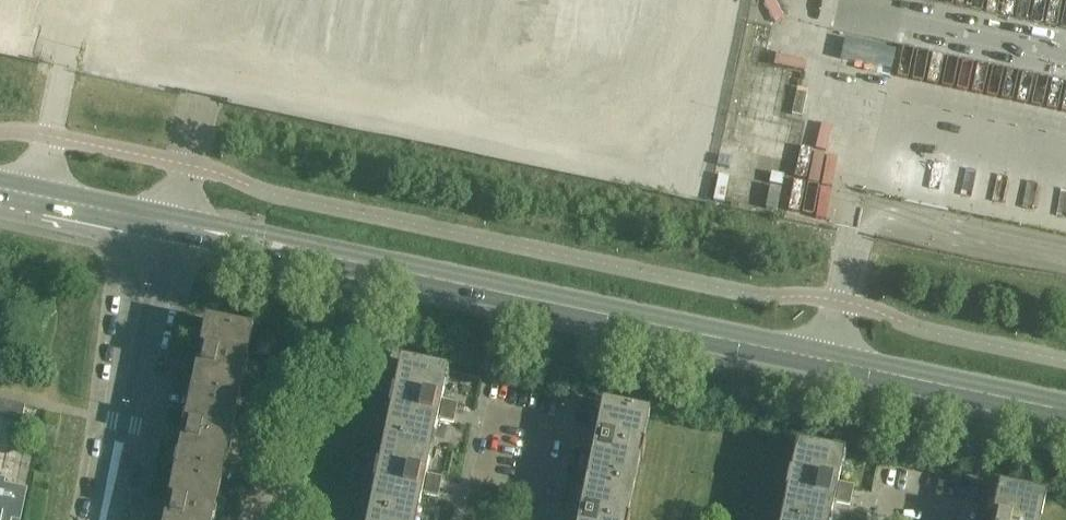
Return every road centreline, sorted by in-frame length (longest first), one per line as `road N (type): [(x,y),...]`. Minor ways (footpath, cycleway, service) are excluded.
road 1 (tertiary): [(1065,411),(168,222)]
road 2 (residential): [(104,519),(168,222)]
road 3 (tertiary): [(168,222),(0,186)]
road 4 (residential): [(527,519),(546,433),(490,422)]

